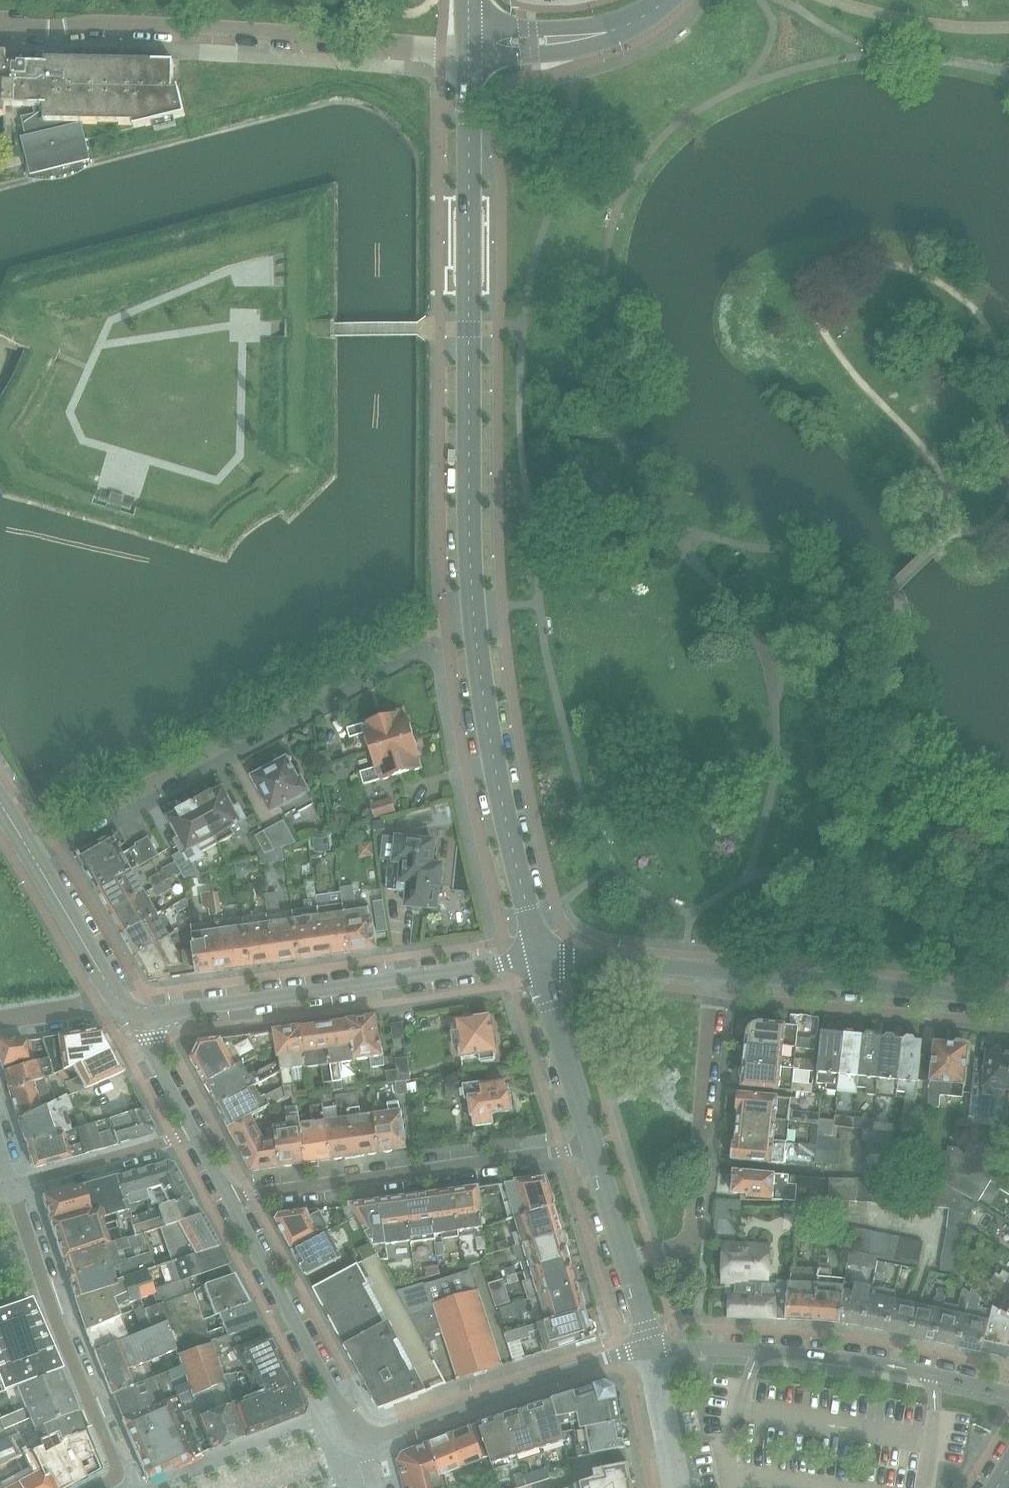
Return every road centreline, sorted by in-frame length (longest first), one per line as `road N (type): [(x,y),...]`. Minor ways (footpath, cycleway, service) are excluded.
road 1 (tertiary): [(538,959),(497,779),(473,600),(468,45)]
road 2 (residential): [(0,25),(207,26),(468,45)]
road 3 (residential): [(409,653),(38,864)]
road 4 (tertiary): [(135,1020),(538,959)]
road 5 (residential): [(592,1143),(227,1195)]
road 6 (tertiary): [(1008,1393),(855,1360),(694,1346),(648,1351)]
road 7 (residential): [(714,973),(689,1241),(625,1261)]
road 8 (residential): [(119,1476),(12,1187)]
road 9 (tertiary): [(648,1351),(364,1436)]
road 10 (unclassified): [(714,973),(1008,1001)]
road 11 (tertiary): [(364,1436),(348,1425),(227,1195)]
road 12 (secondary): [(468,45),(614,31),(662,0)]
road 13 (tertiary): [(592,1143),(538,959)]
road 14 (residential): [(12,1187),(192,1132)]
road 15 (unclassified): [(538,959),(714,973)]
road 16 (tertiary): [(112,1001),(38,864)]
road 17 (tertiary): [(192,1132),(135,1020)]
road 18 (tertiary): [(625,1261),(592,1143)]

